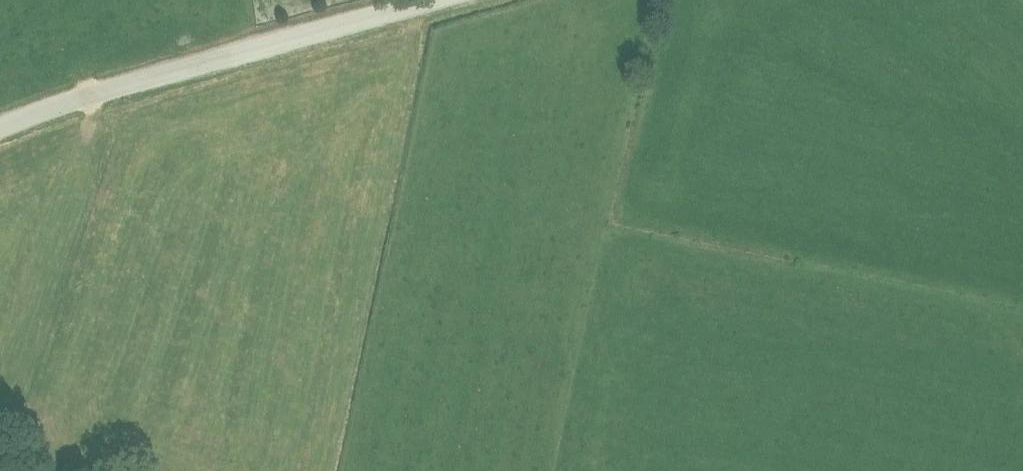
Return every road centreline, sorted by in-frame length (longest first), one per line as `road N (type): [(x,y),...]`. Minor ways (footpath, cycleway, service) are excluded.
road 1 (unclassified): [(0,128),(138,78),(431,0)]

